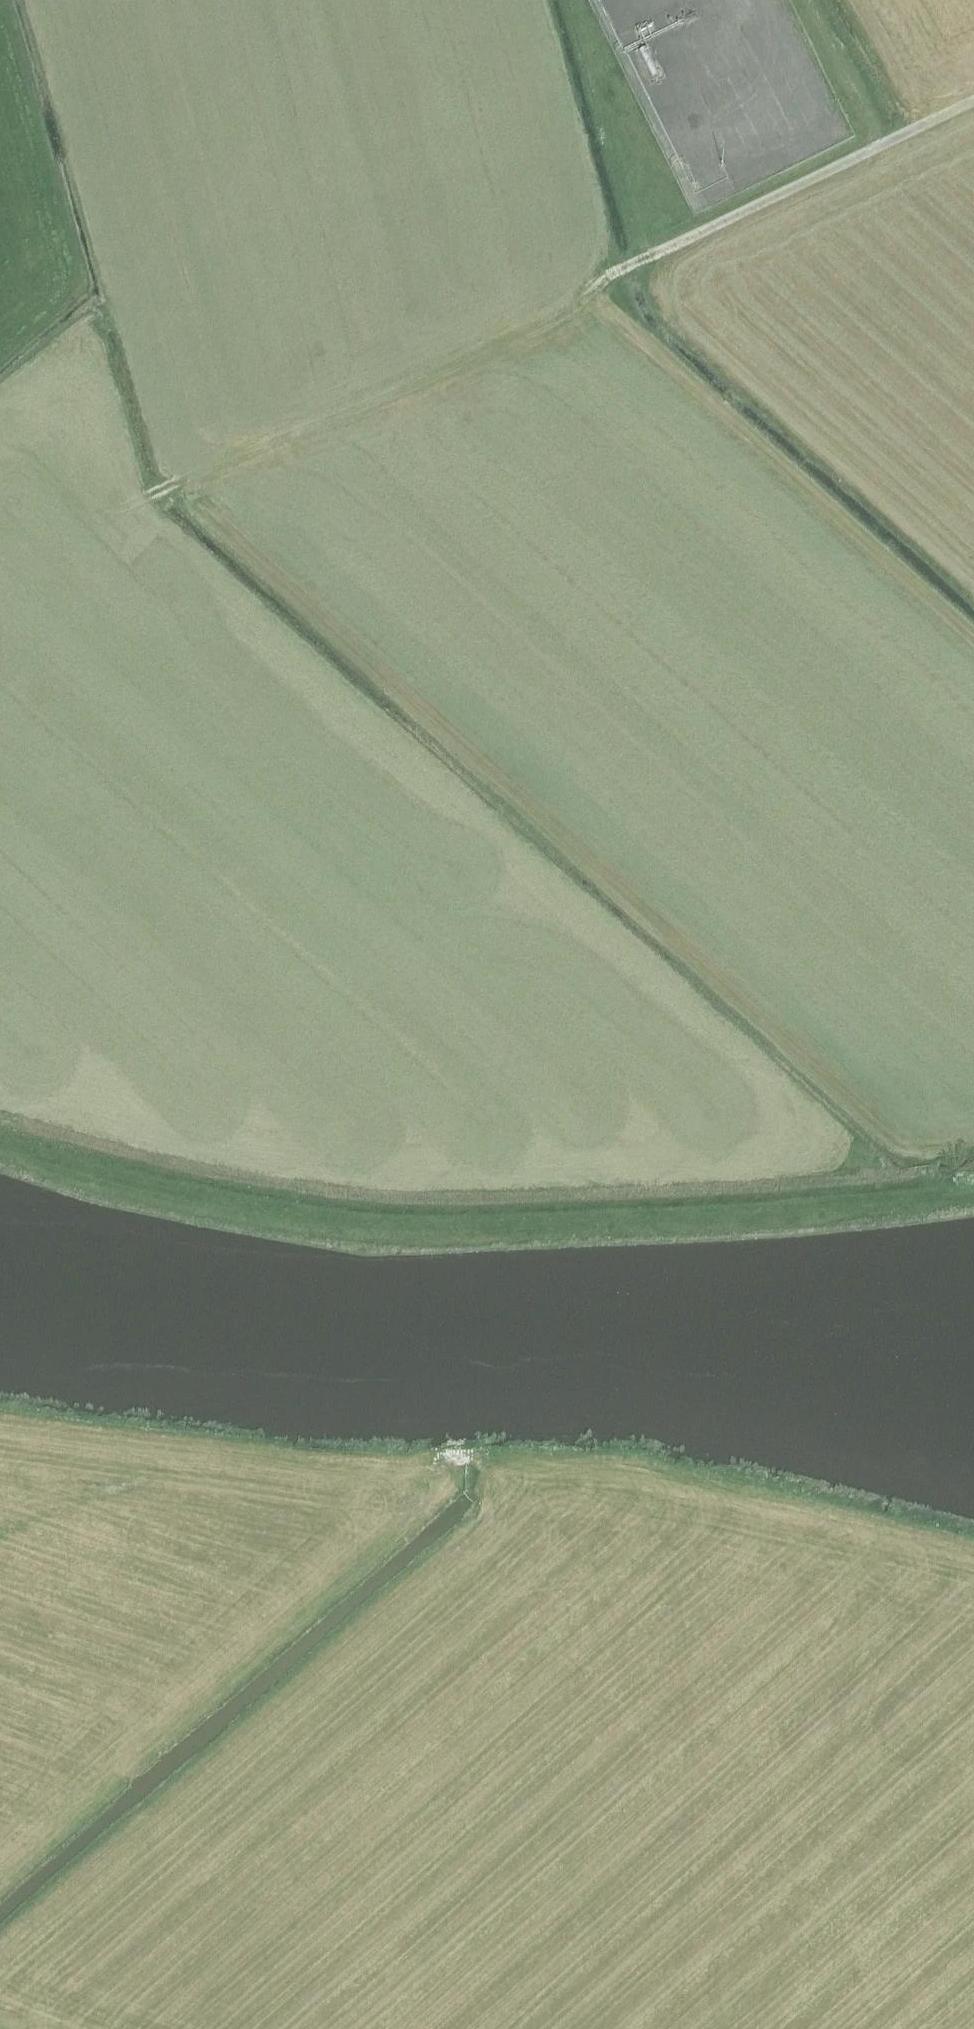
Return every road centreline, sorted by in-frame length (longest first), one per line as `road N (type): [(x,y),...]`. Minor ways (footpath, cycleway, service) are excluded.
road 1 (track): [(608,275),(973,99)]

